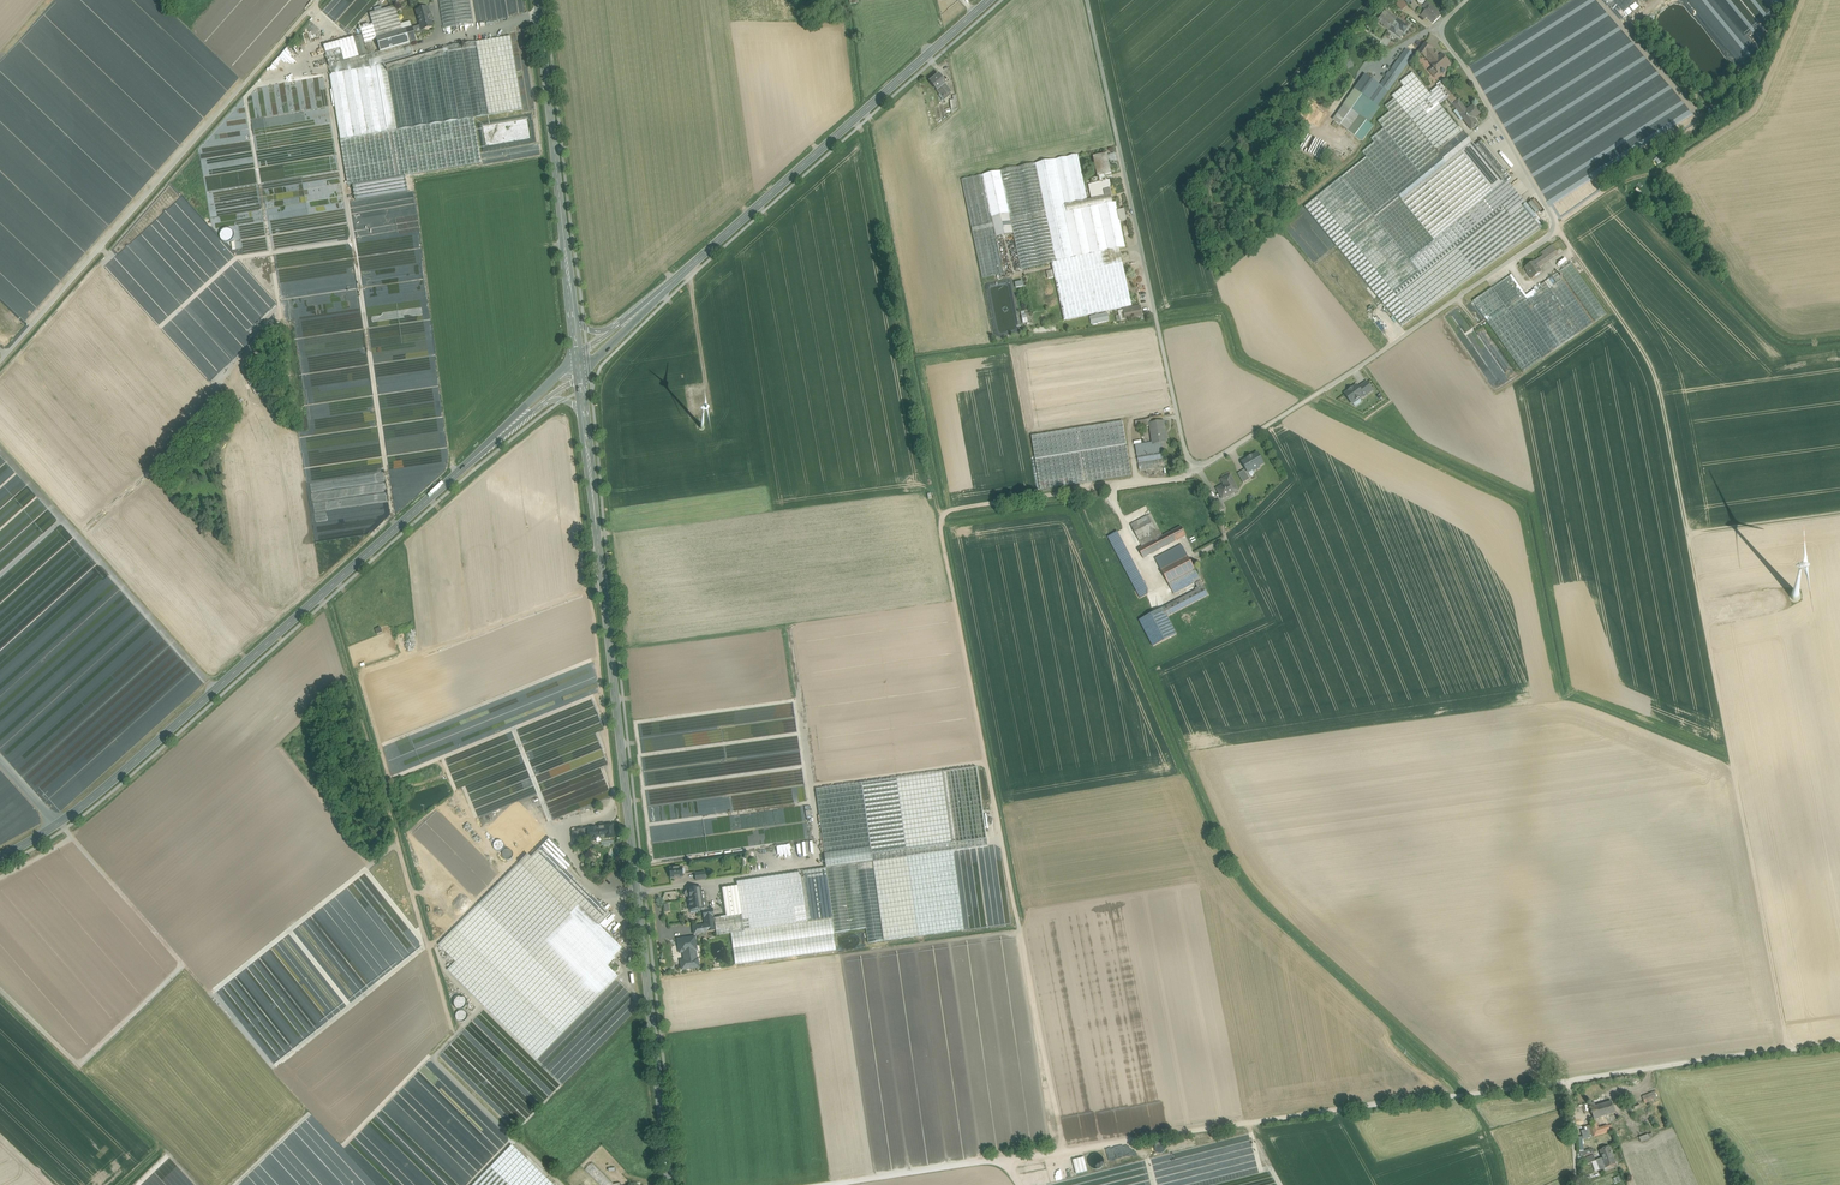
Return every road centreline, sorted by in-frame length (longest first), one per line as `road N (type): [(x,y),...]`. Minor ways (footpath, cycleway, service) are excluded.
road 1 (track): [(1176,479),(942,515),(1066,1151)]
road 2 (track): [(1066,1151),(1839,1042)]
road 3 (secondary): [(586,420),(669,1184)]
road 4 (unclassified): [(1466,0),(1446,20),(1444,40),(1550,213),(1552,230),(1380,352),(1214,460),(1197,463)]
road 5 (secondary): [(0,857),(124,770),(499,436)]
road 6 (unclassified): [(1087,0),(1176,409),(1187,455),(1197,463)]
road 7 (secondary): [(652,300),(991,0)]
road 8 (track): [(1703,610),(1789,1049)]
road 9 (track): [(1554,222),(1655,375),(1690,536)]
road 10 (secondary): [(537,0),(575,318)]
road 11 (track): [(825,1184),(1066,1151)]
road 12 (track): [(1839,514),(1690,536)]

